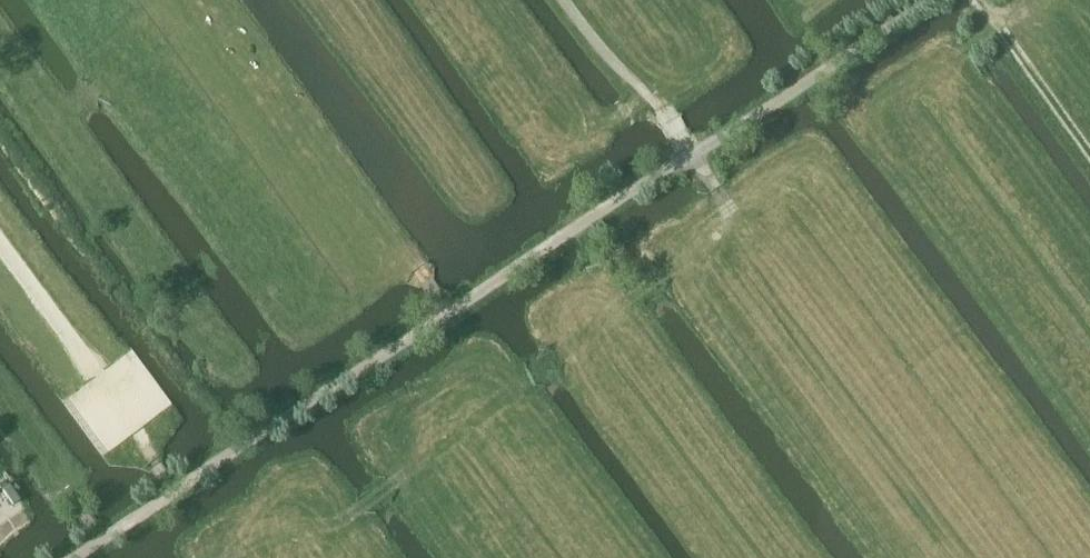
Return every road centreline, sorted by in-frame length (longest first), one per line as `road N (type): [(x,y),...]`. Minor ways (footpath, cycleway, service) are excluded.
road 1 (track): [(76,557),(935,0)]
road 2 (track): [(690,156),(721,196),(721,233),(337,520)]
road 3 (track): [(690,156),(564,0)]
road 4 (track): [(1089,155),(975,0)]

